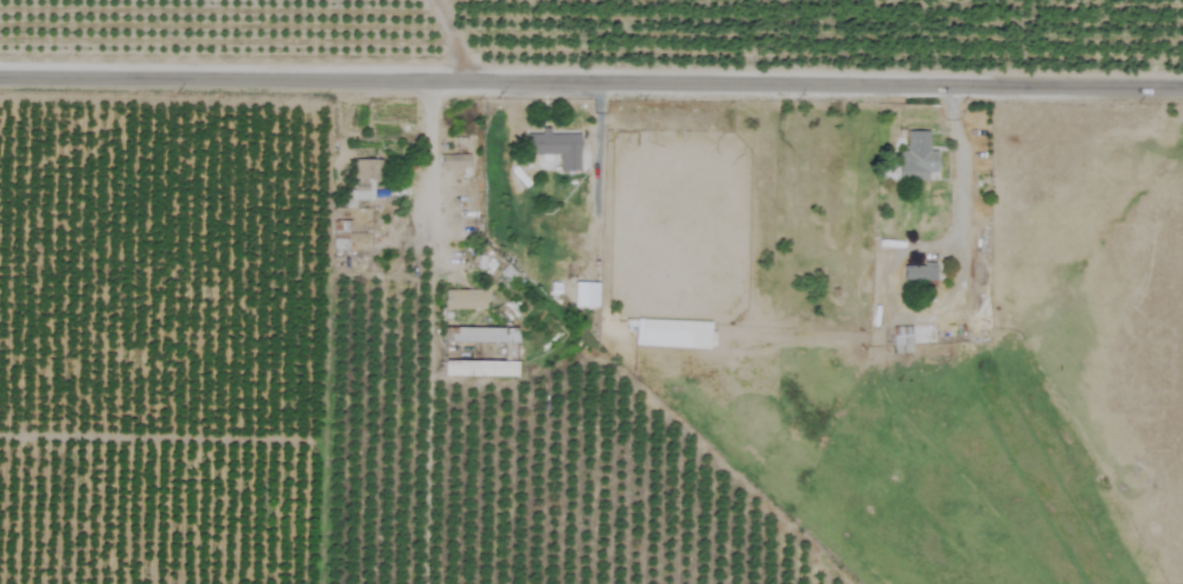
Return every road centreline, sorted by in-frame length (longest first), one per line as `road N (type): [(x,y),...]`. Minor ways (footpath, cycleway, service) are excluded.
road 1 (secondary): [(1182,88),(0,76)]

